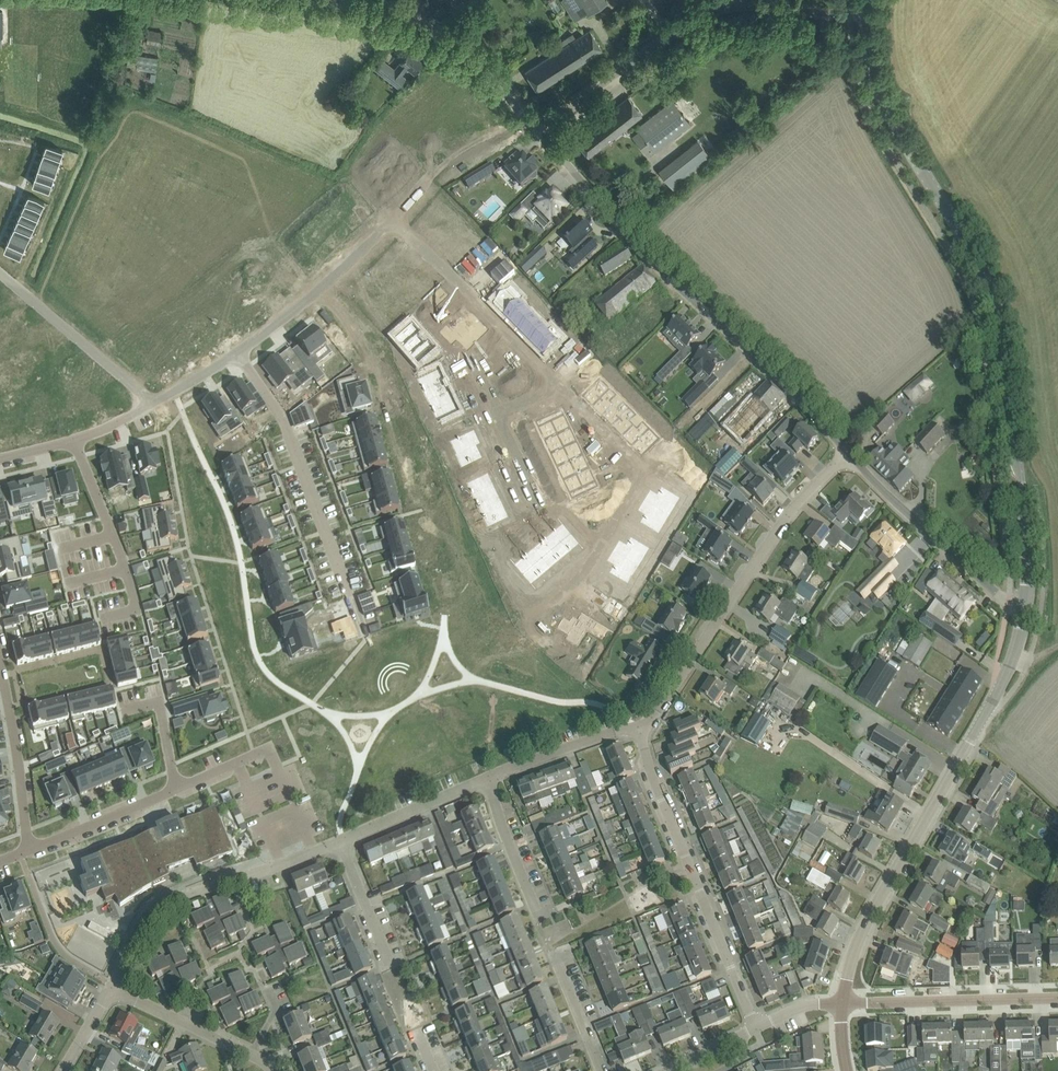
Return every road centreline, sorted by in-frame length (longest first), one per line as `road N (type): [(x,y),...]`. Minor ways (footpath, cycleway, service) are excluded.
road 1 (tertiary): [(1025,606),(1022,489),(986,279),(893,125),(870,58),(868,15)]
road 2 (tertiary): [(844,1004),(866,922),(1011,667),(1025,606)]
road 3 (unclassified): [(868,15),(723,8),(539,132)]
road 4 (residential): [(646,468),(392,217)]
road 5 (residential): [(642,732),(781,523),(849,453)]
road 6 (residential): [(755,1027),(642,732)]
road 7 (unclassified): [(752,353),(652,261),(539,132)]
road 8 (residential): [(392,217),(323,287),(155,402)]
road 9 (residential): [(111,989),(154,909),(340,841)]
road 10 (residential): [(28,850),(267,748)]
road 11 (unclassified): [(529,121),(441,37),(400,18),(311,0)]
road 12 (unclassified): [(1025,606),(1010,604),(849,453)]
road 13 (residential): [(844,1004),(1057,997)]
road 14 (residential): [(0,273),(155,402)]
road 15 (residential): [(0,664),(28,850)]
road 16 (residential): [(392,217),(455,144),(529,121)]
road 17 (residential): [(550,604),(578,580),(646,468)]
road 18 (residential): [(155,402),(74,440),(0,459)]
road 19 (residential): [(488,777),(615,730),(642,732)]
road 20 (residential): [(340,841),(488,777)]
road 21 (residential): [(254,1055),(111,989)]
road 22 (residential): [(646,468),(752,353)]
road 23 (residential): [(541,919),(488,777)]
road 24 (unclassified): [(849,453),(752,353)]
road 25 (residential): [(390,966),(340,841)]
road 26 (residential): [(601,1070),(553,952)]

